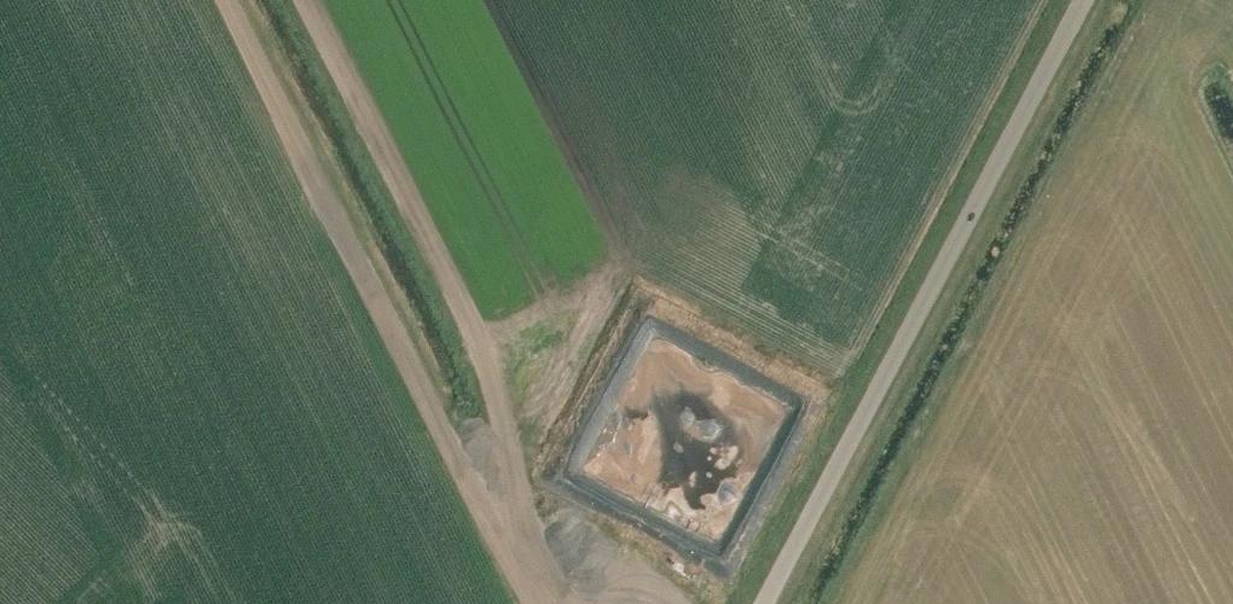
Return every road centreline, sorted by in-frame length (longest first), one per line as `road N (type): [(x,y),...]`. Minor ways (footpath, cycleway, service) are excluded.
road 1 (unclassified): [(755,603),(1075,0)]

